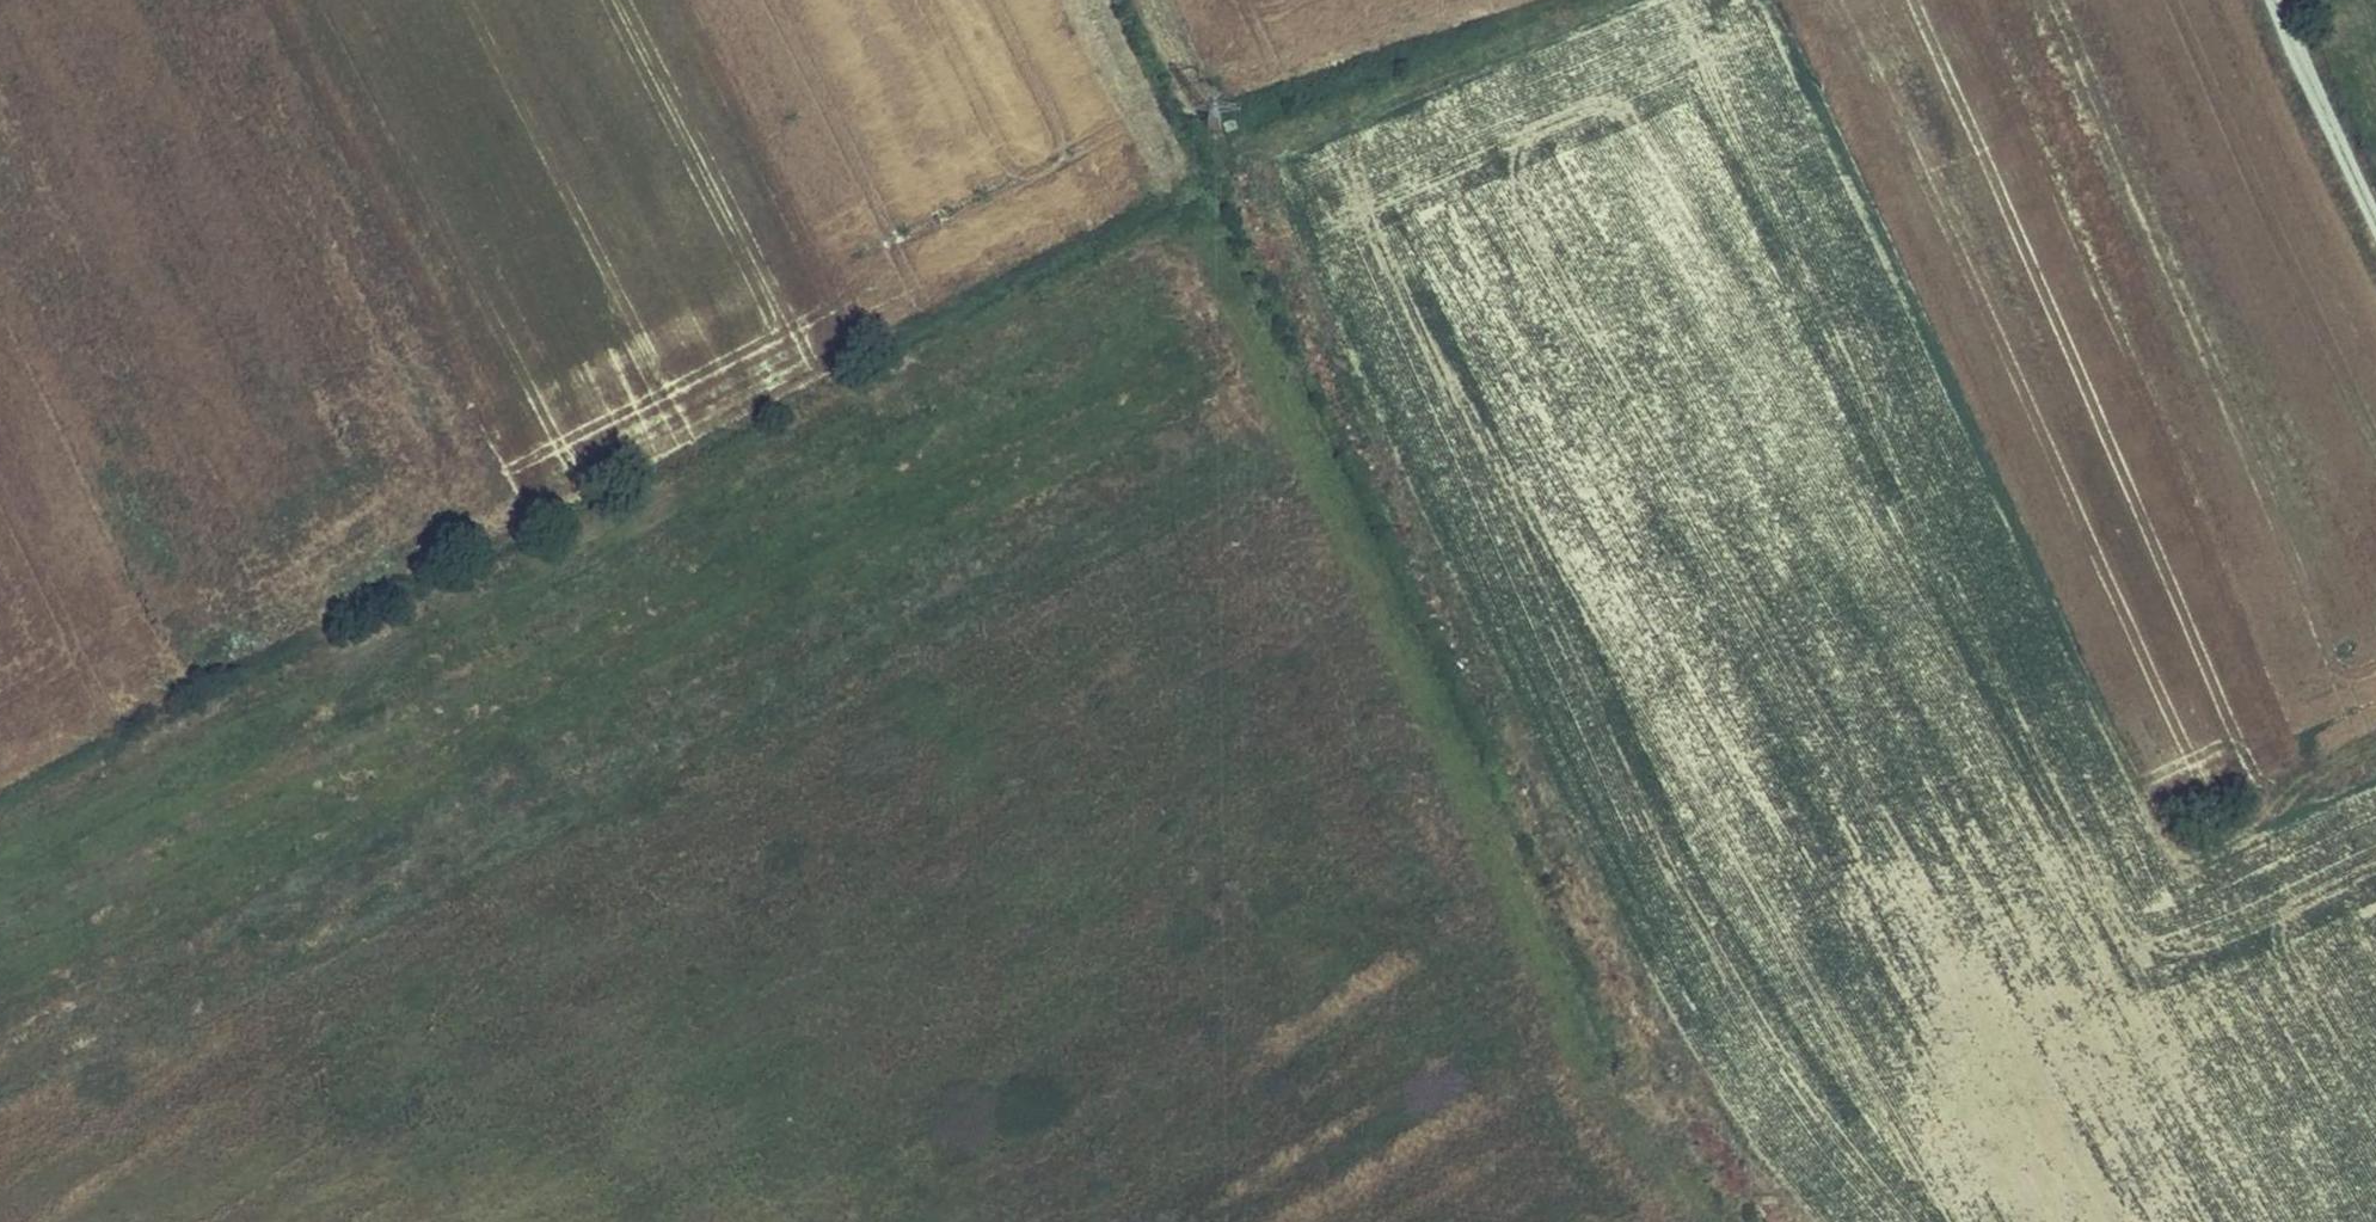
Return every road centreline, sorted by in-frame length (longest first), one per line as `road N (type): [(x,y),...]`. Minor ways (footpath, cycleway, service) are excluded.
road 1 (unclassified): [(2375,229),(2272,0)]

